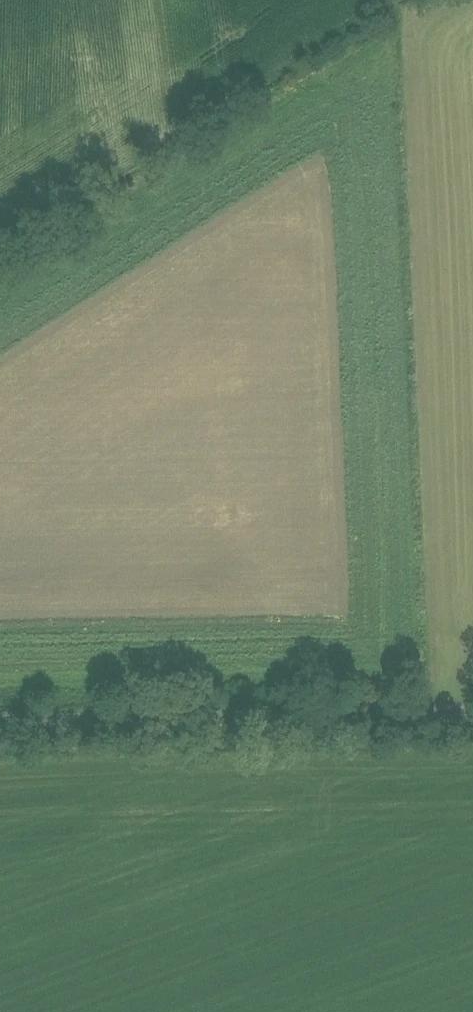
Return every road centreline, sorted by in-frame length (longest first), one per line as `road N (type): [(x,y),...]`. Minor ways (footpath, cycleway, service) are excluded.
road 1 (unclassified): [(0,724),(472,714)]

